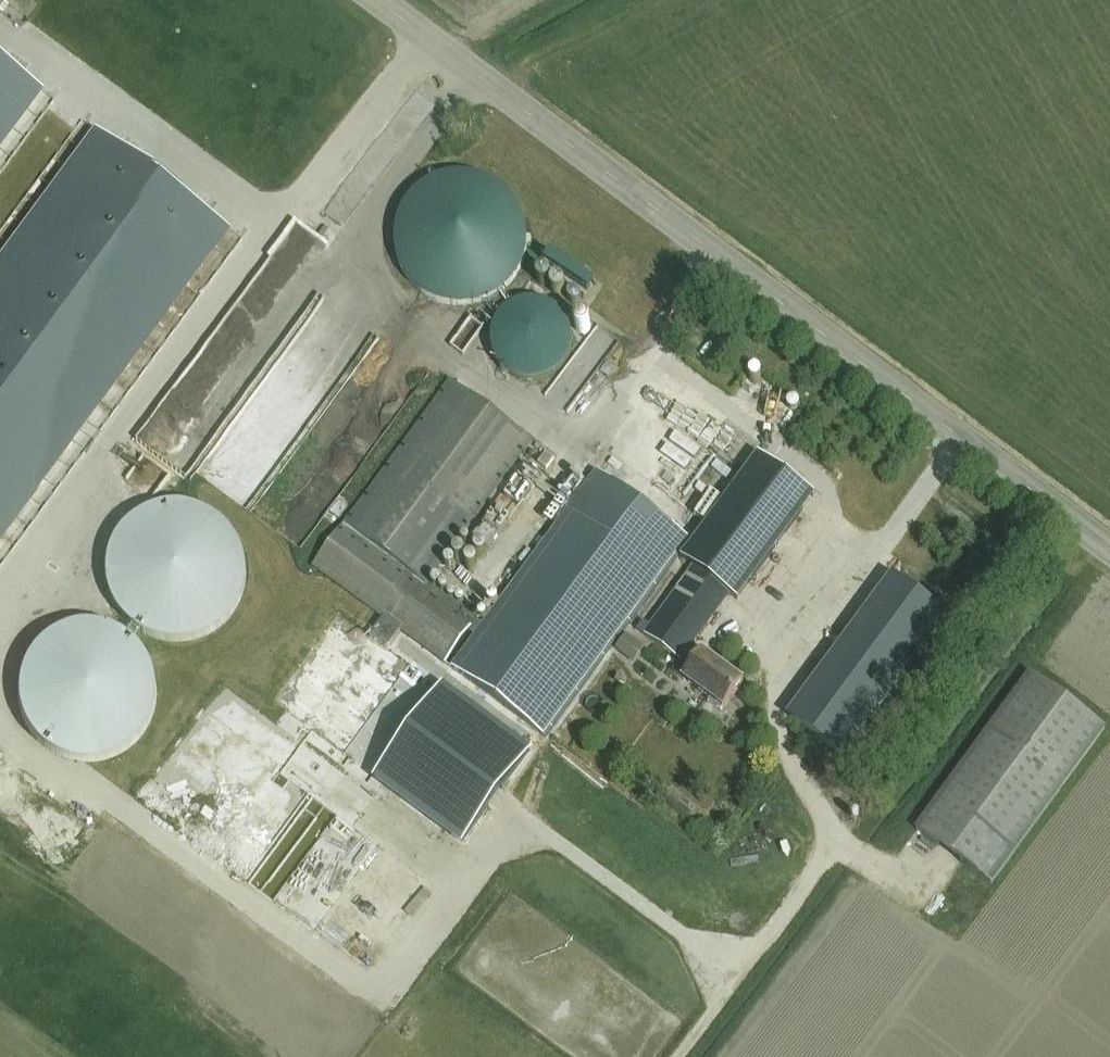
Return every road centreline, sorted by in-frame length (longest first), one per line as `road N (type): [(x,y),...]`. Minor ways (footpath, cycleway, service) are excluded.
road 1 (tertiary): [(1109,550),(375,0)]

